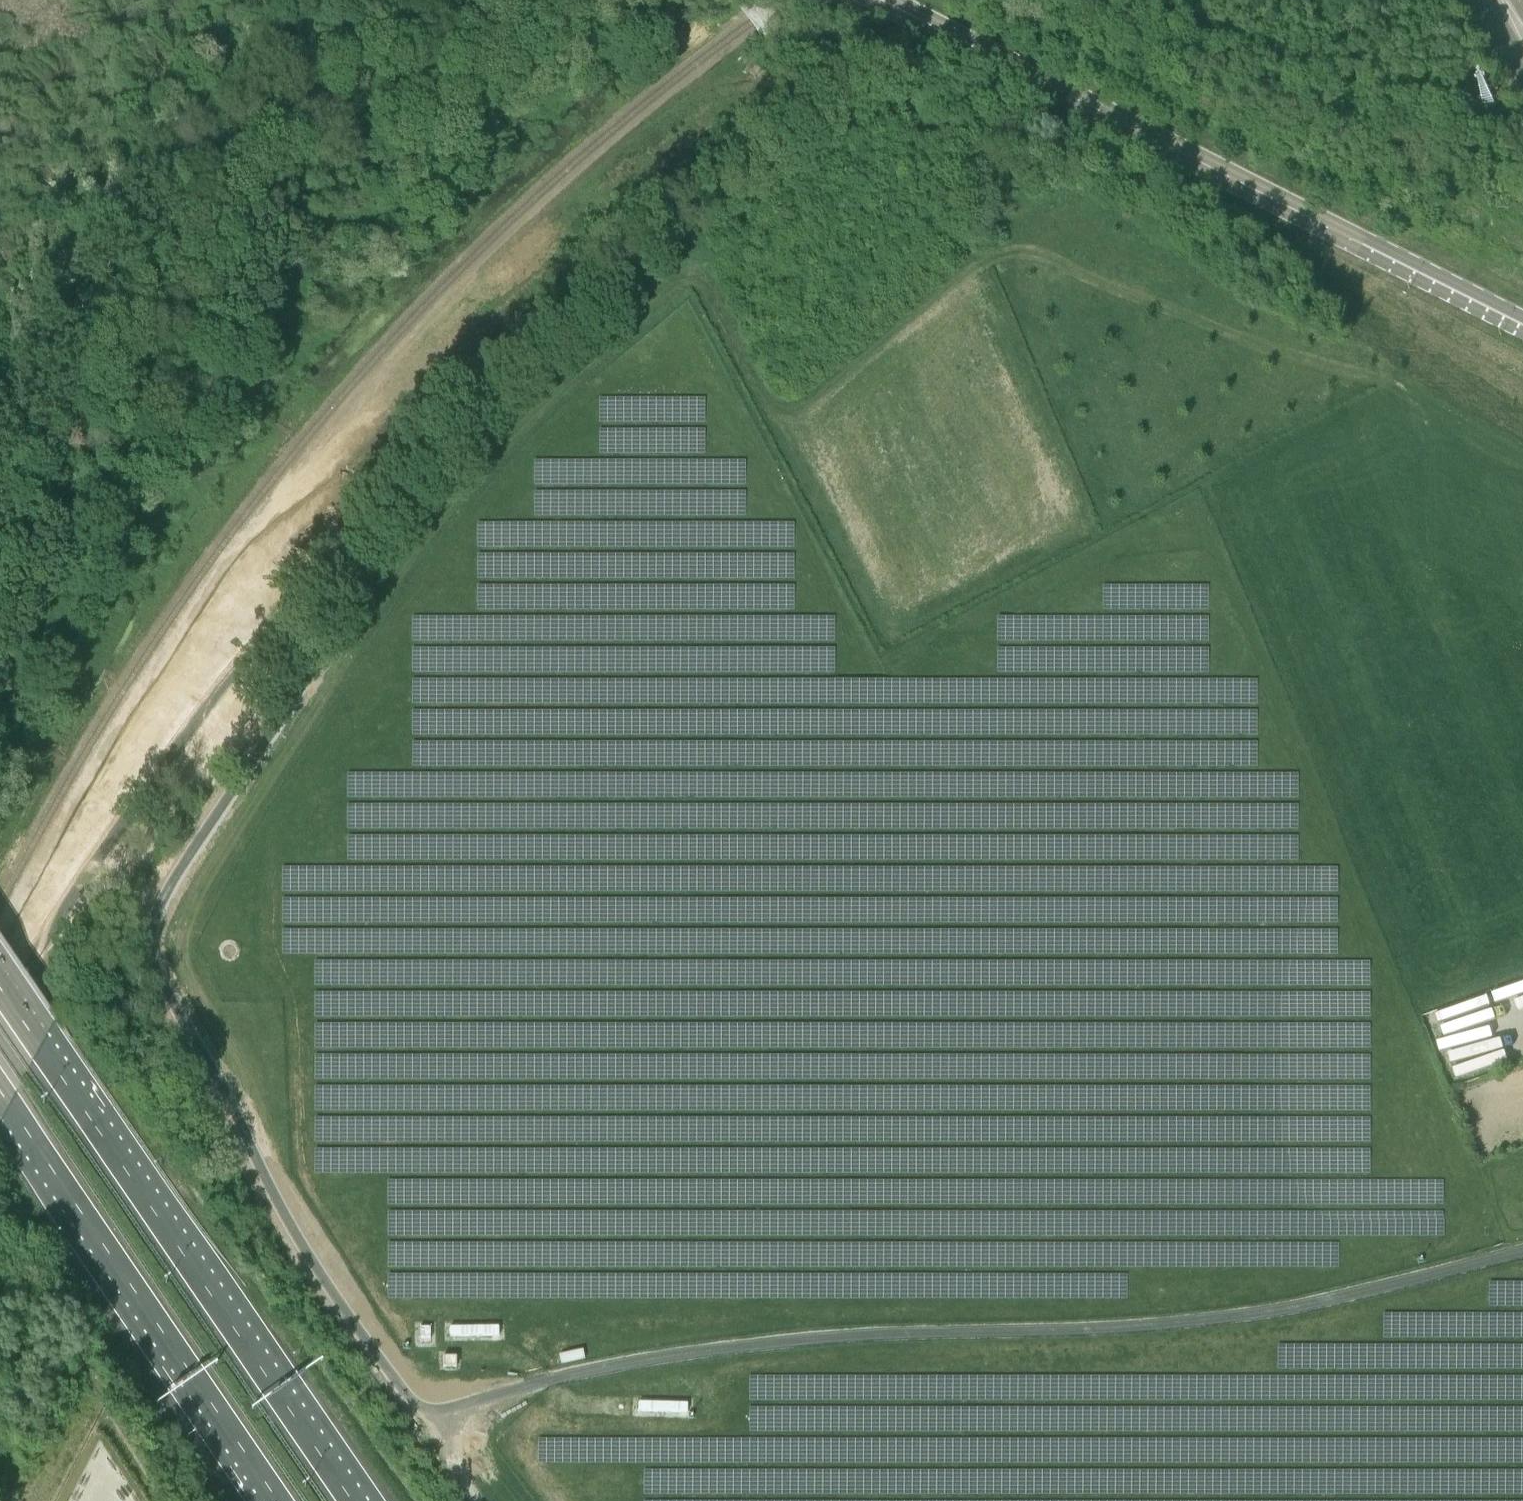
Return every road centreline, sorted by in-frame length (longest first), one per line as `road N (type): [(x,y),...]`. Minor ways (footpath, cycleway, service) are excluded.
road 1 (secondary): [(1522,321),(885,0)]
road 2 (trunk): [(352,1500),(0,989)]
road 3 (trunk): [(0,1093),(279,1500)]

